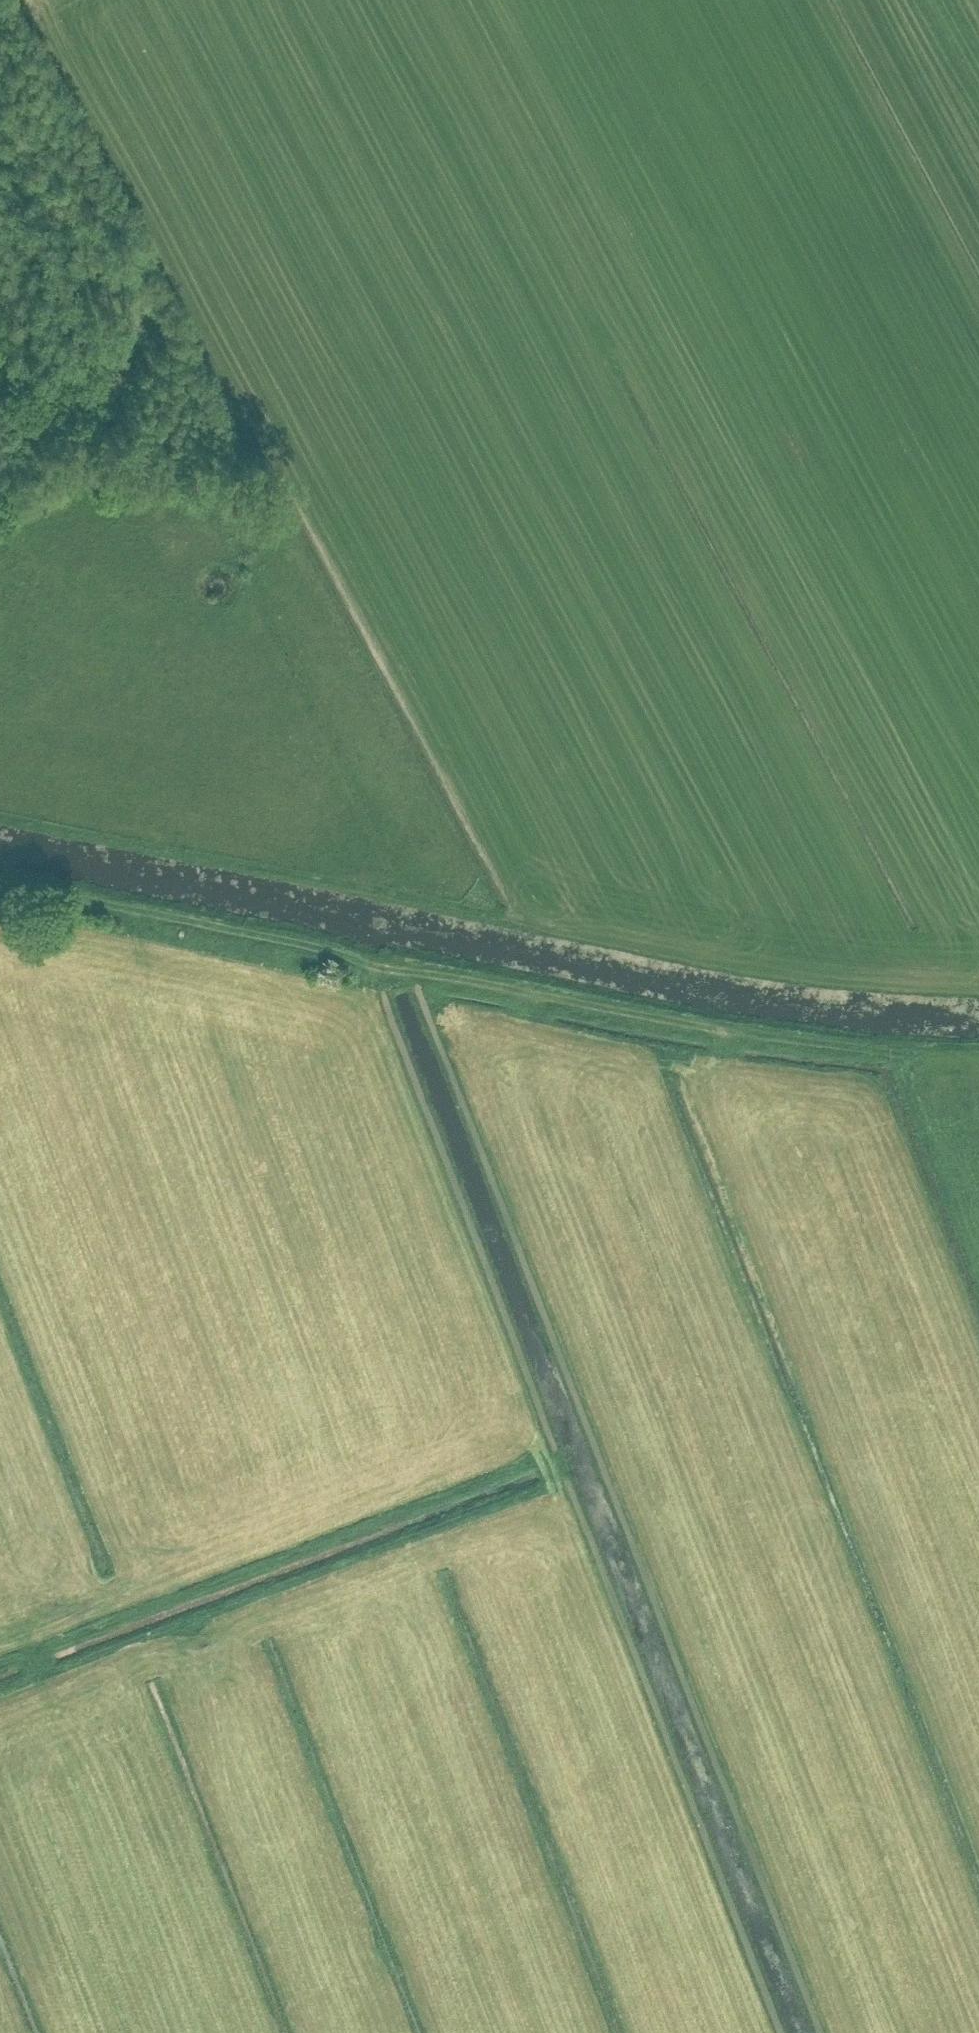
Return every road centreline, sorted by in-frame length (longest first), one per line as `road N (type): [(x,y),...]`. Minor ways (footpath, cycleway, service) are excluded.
road 1 (track): [(884,1055),(720,1035),(0,882)]

